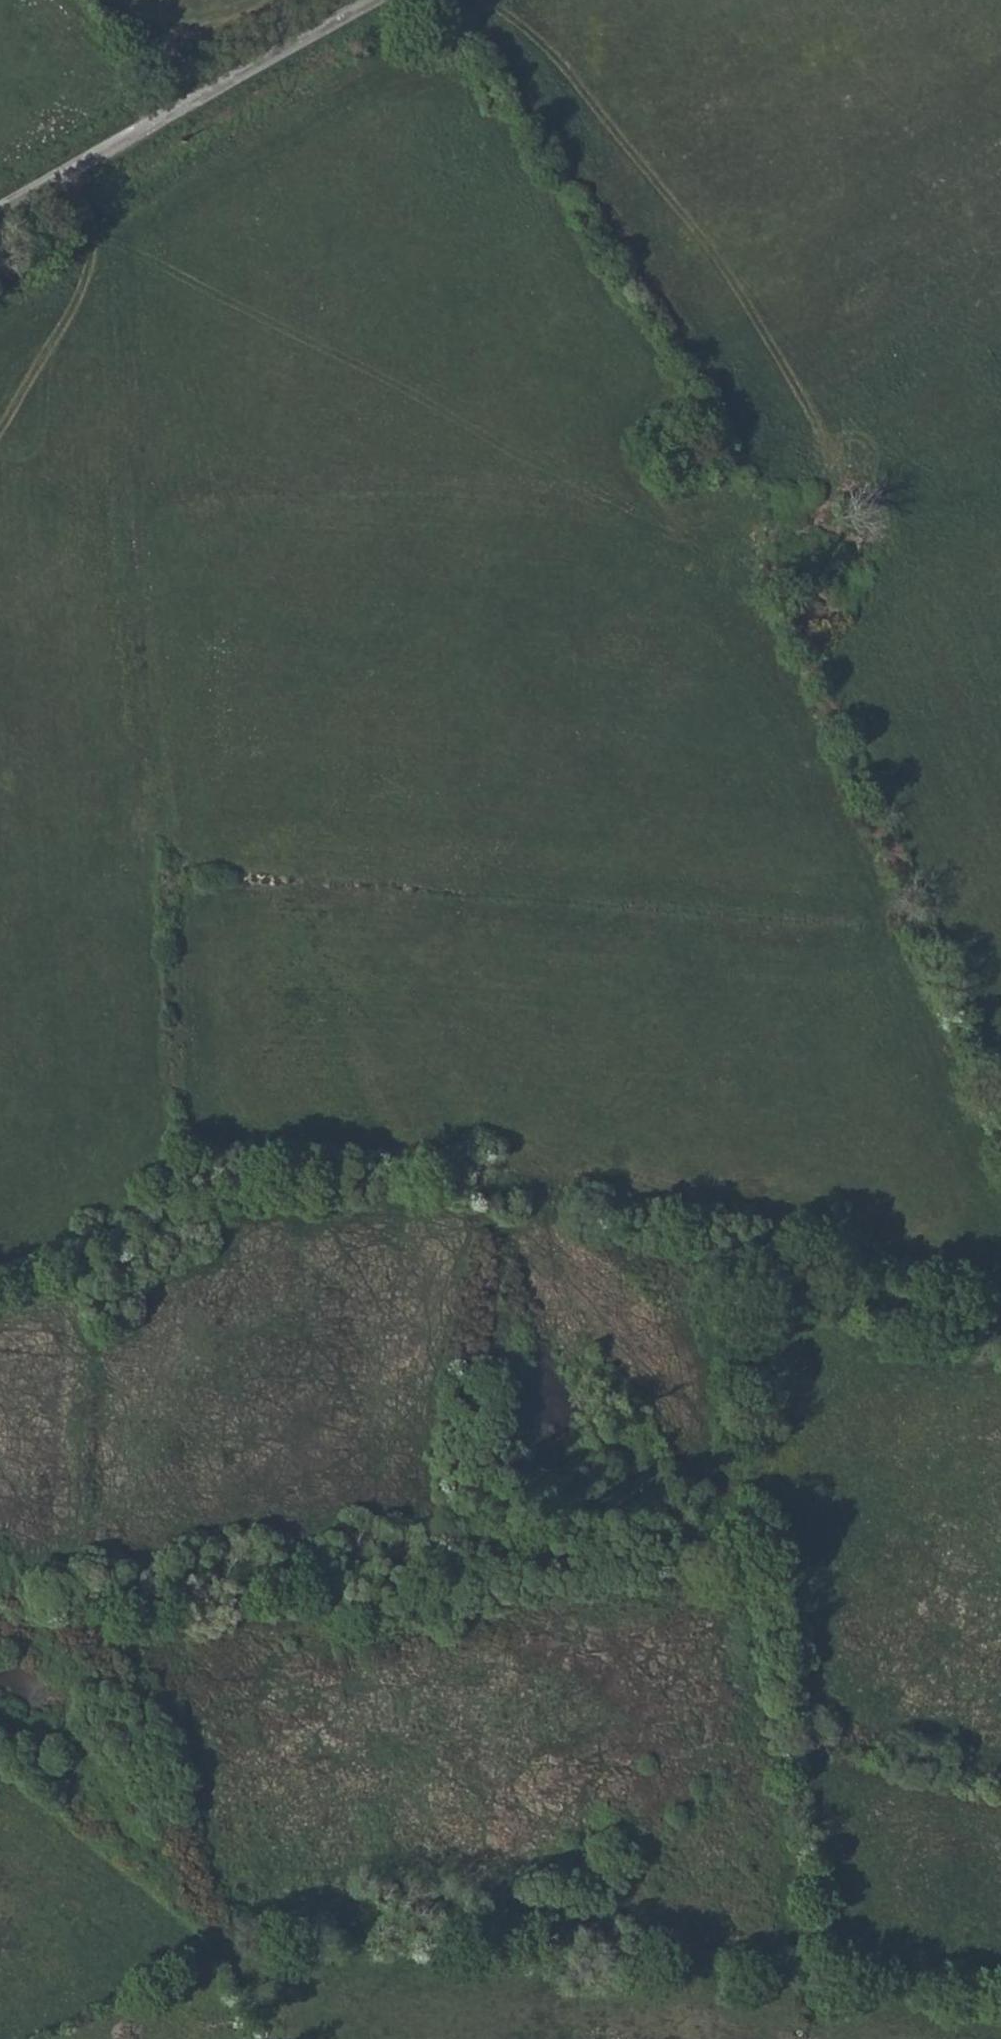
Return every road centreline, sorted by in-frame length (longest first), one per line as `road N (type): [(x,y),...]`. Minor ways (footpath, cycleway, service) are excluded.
road 1 (unclassified): [(0,207),(371,0)]

